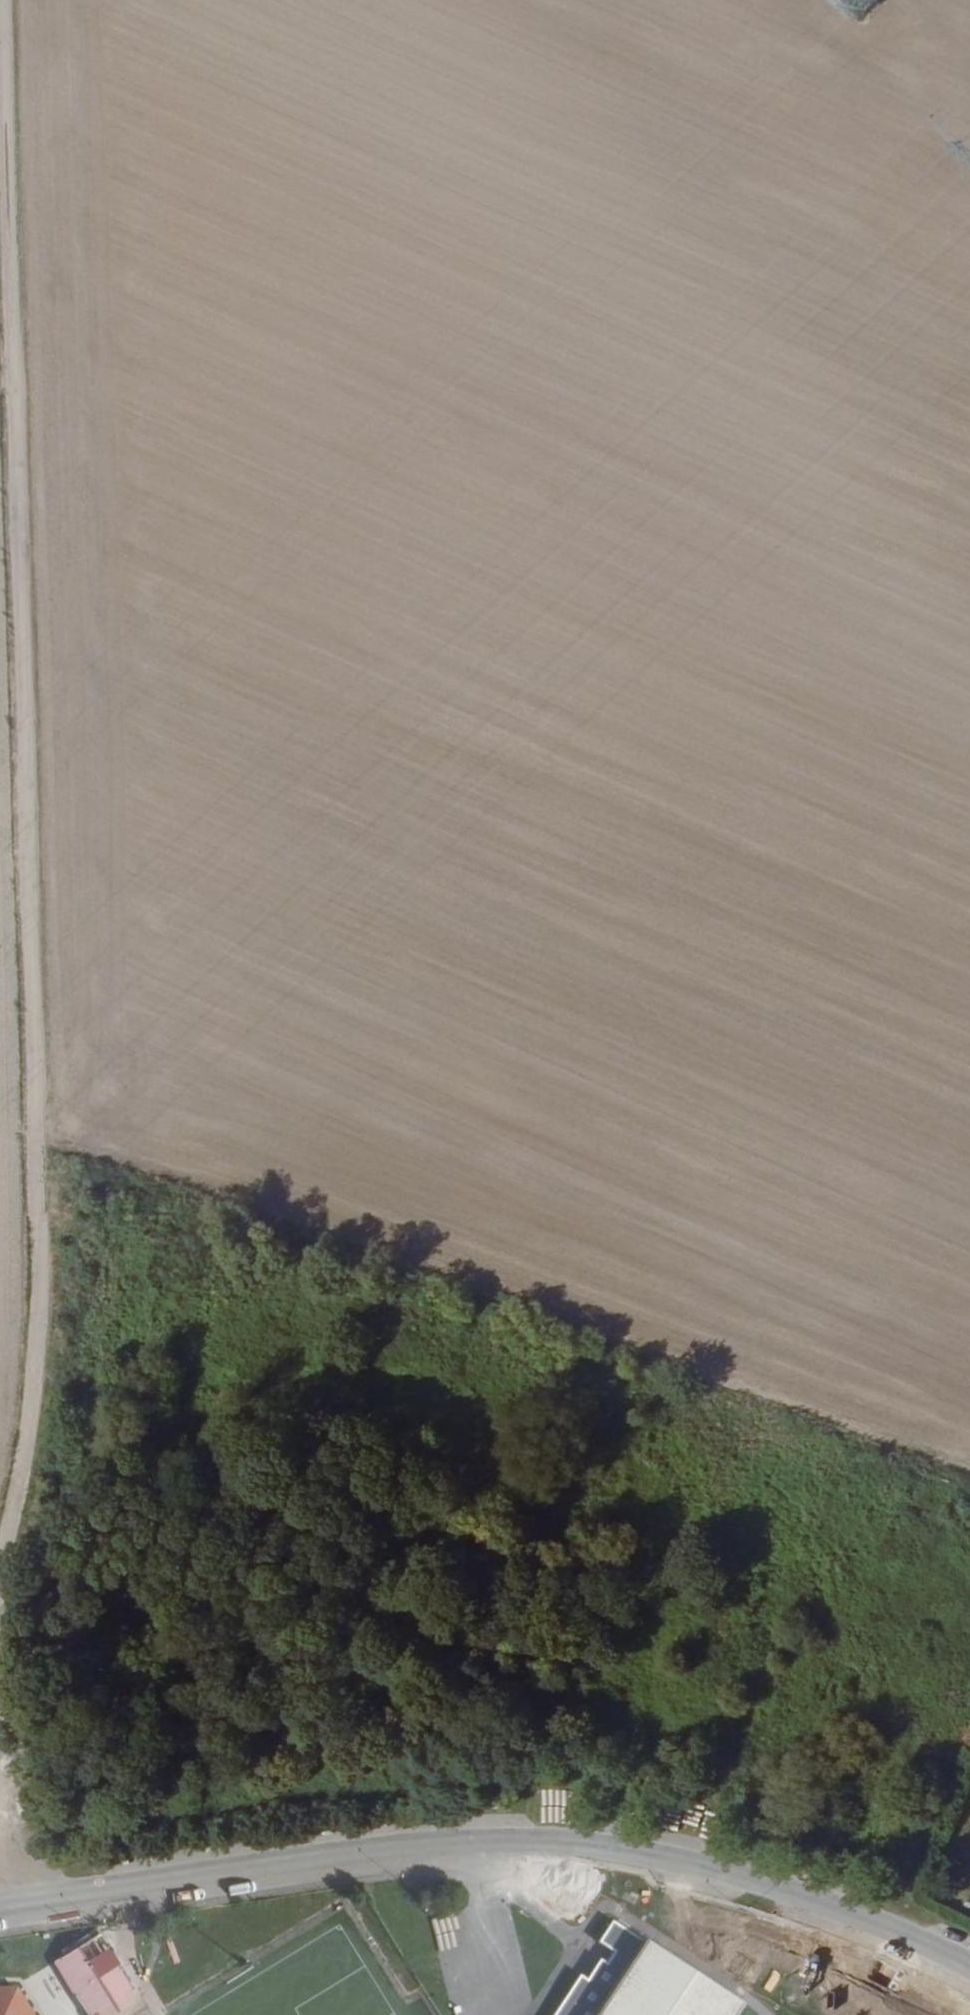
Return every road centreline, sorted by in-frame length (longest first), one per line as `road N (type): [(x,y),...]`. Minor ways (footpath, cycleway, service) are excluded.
road 1 (track): [(3,0),(41,1335),(0,1533)]
road 2 (tertiary): [(969,1970),(767,1881),(633,1848),(512,1839),(386,1846),(0,1899)]

